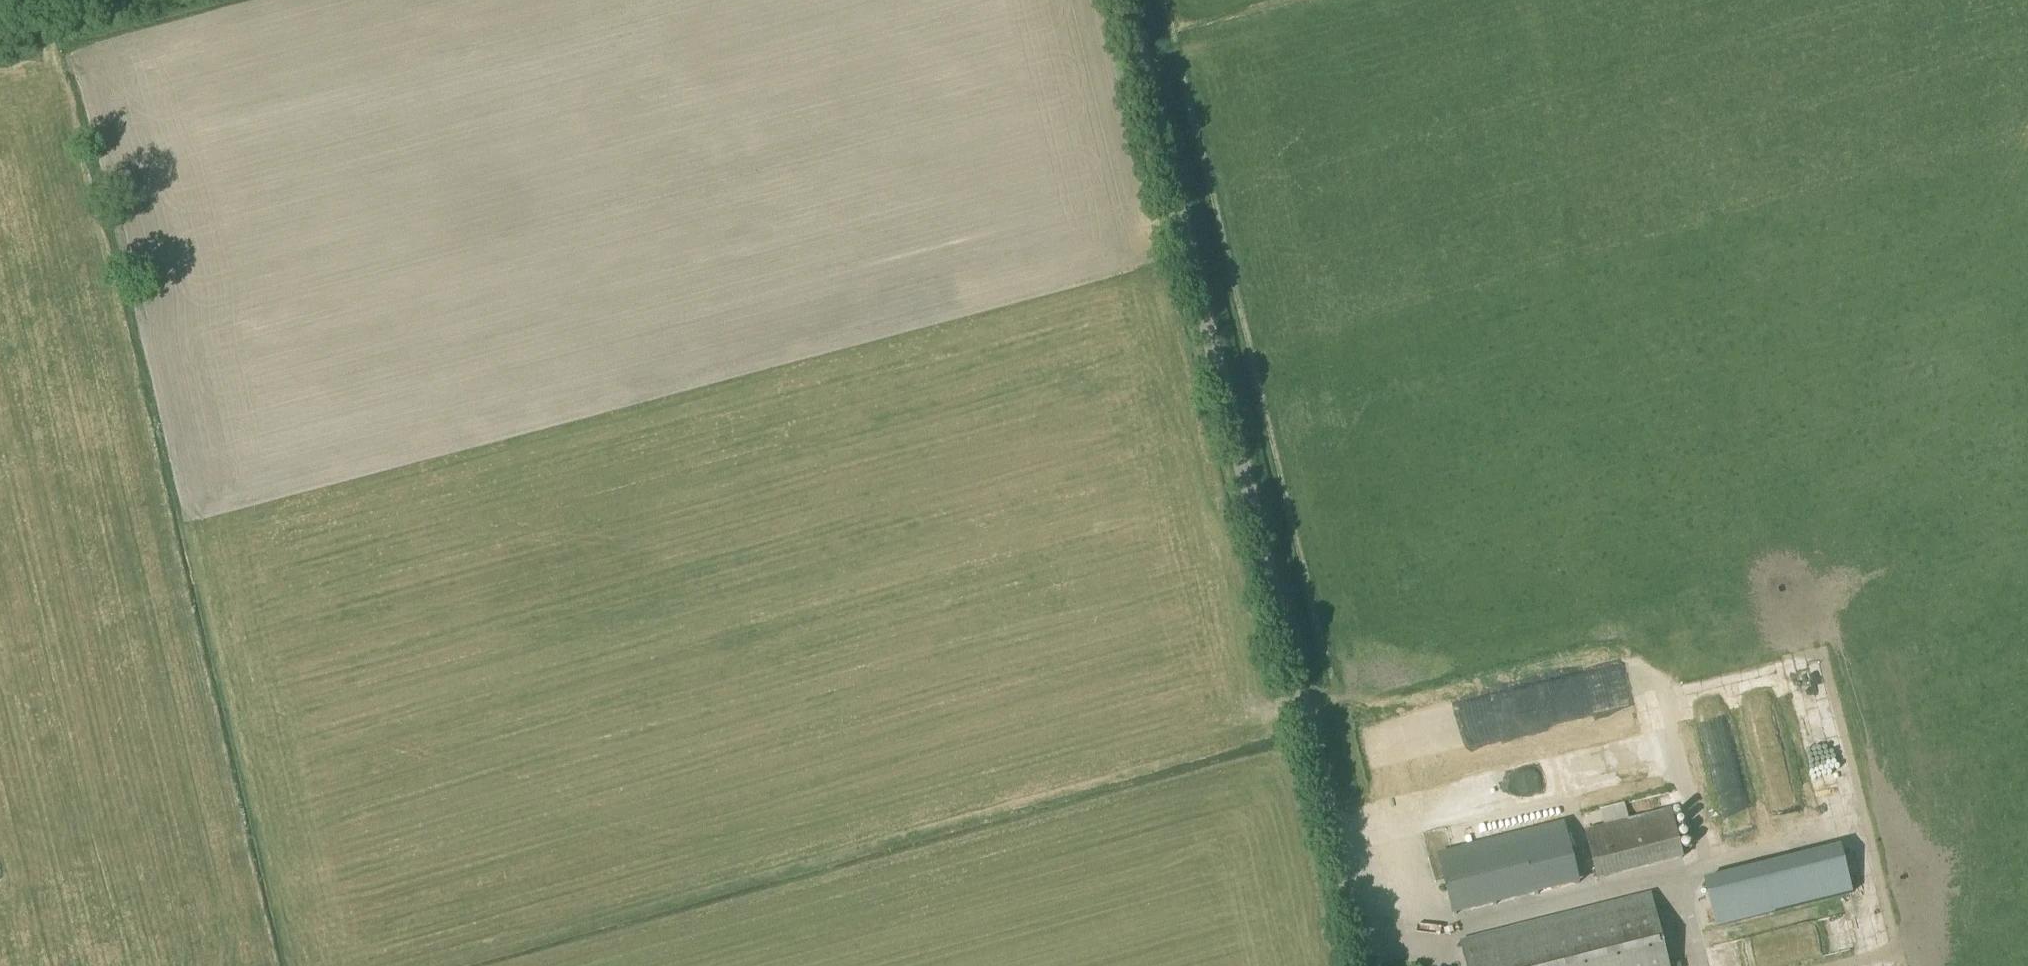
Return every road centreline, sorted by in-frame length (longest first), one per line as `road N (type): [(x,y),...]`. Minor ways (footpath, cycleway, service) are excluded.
road 1 (unclassified): [(1366,965),(1124,0)]

